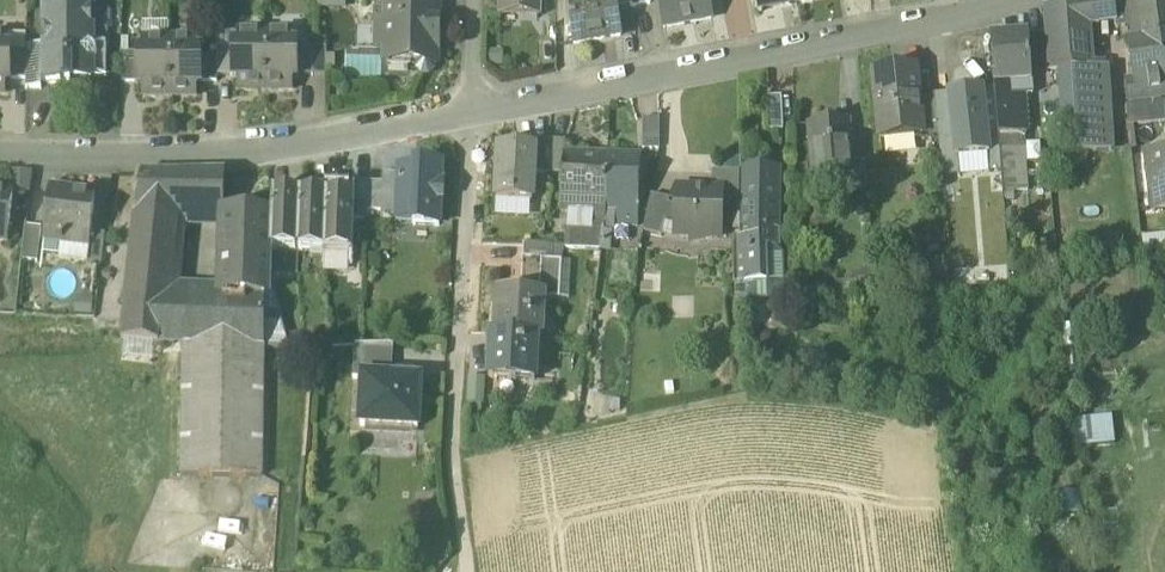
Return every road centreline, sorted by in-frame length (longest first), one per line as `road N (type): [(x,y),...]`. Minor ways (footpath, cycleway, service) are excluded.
road 1 (residential): [(466,110),(1030,0)]
road 2 (residential): [(0,147),(241,149),(466,110)]
road 3 (unclassified): [(471,571),(457,463),(466,110)]

